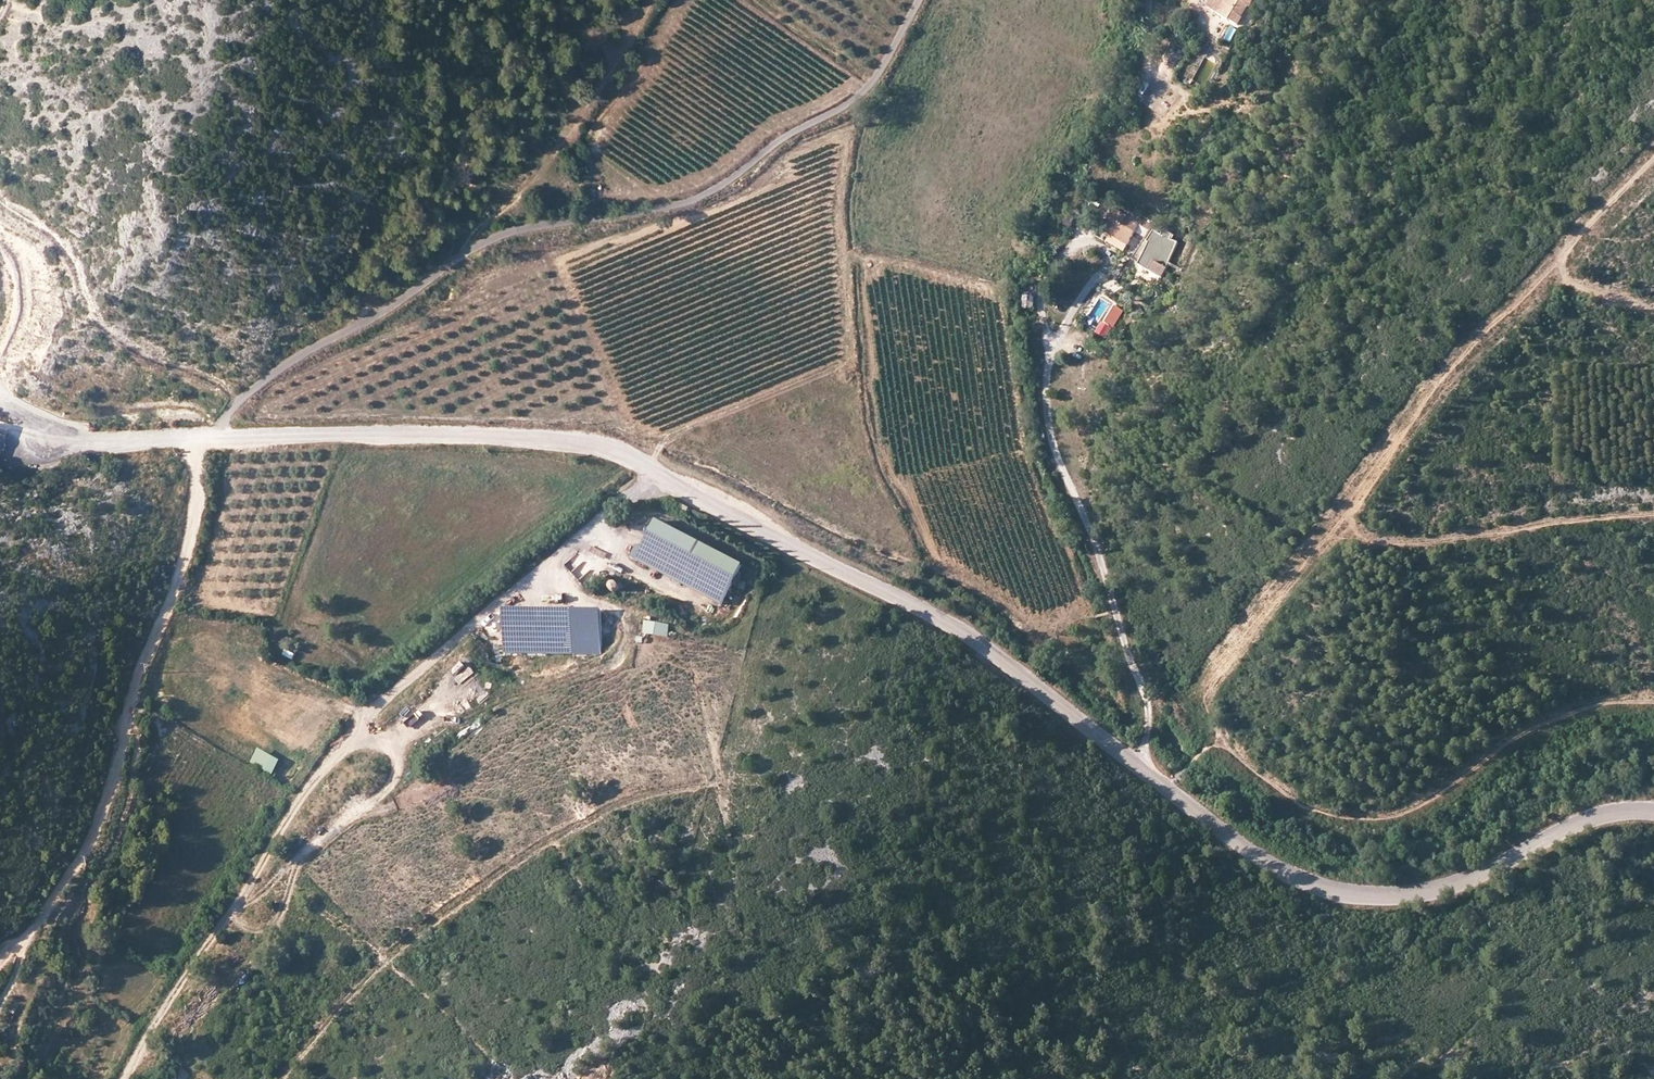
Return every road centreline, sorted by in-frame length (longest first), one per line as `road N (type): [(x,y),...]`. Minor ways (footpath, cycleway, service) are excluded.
road 1 (unclassified): [(86,447),(327,437),(591,441),(978,643),(1299,881),(1376,896),(1462,882),(1558,831),(1631,804),(1653,809)]
road 2 (track): [(1653,156),(1442,373),(1348,512),(1212,676),(1208,693),(1227,744),(1296,799),(1356,817),(1386,817),(1424,802),(1521,734),(1583,707),(1653,701)]
road 3 (track): [(215,445),(239,404),(470,245),(699,198),(793,132),(855,101),(920,0)]
road 4 (track): [(658,477),(421,675),(288,816),(123,1078)]
road 5 (track): [(215,445),(99,826),(0,980)]
road 6 (track): [(1653,514),(1393,543),(1365,536),(1348,512)]

